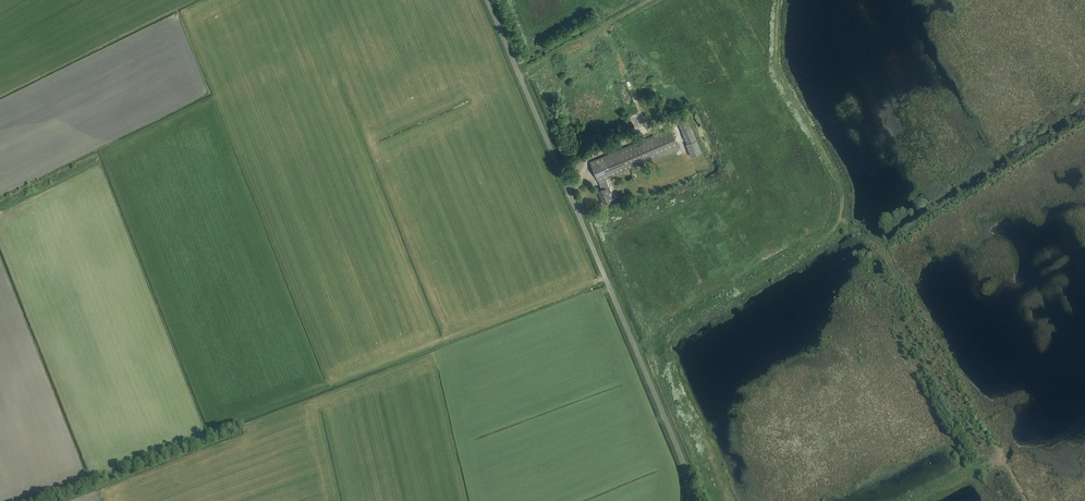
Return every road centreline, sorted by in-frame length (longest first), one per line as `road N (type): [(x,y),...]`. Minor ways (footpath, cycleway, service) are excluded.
road 1 (unclassified): [(688,500),(679,453),(488,0)]

